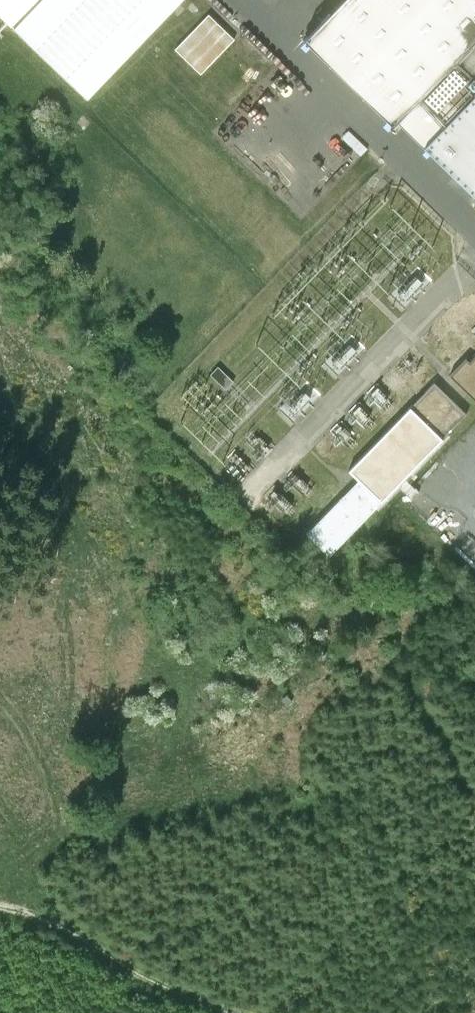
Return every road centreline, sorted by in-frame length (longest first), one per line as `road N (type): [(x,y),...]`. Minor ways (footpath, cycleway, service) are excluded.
road 1 (track): [(231,1012),(0,907)]

